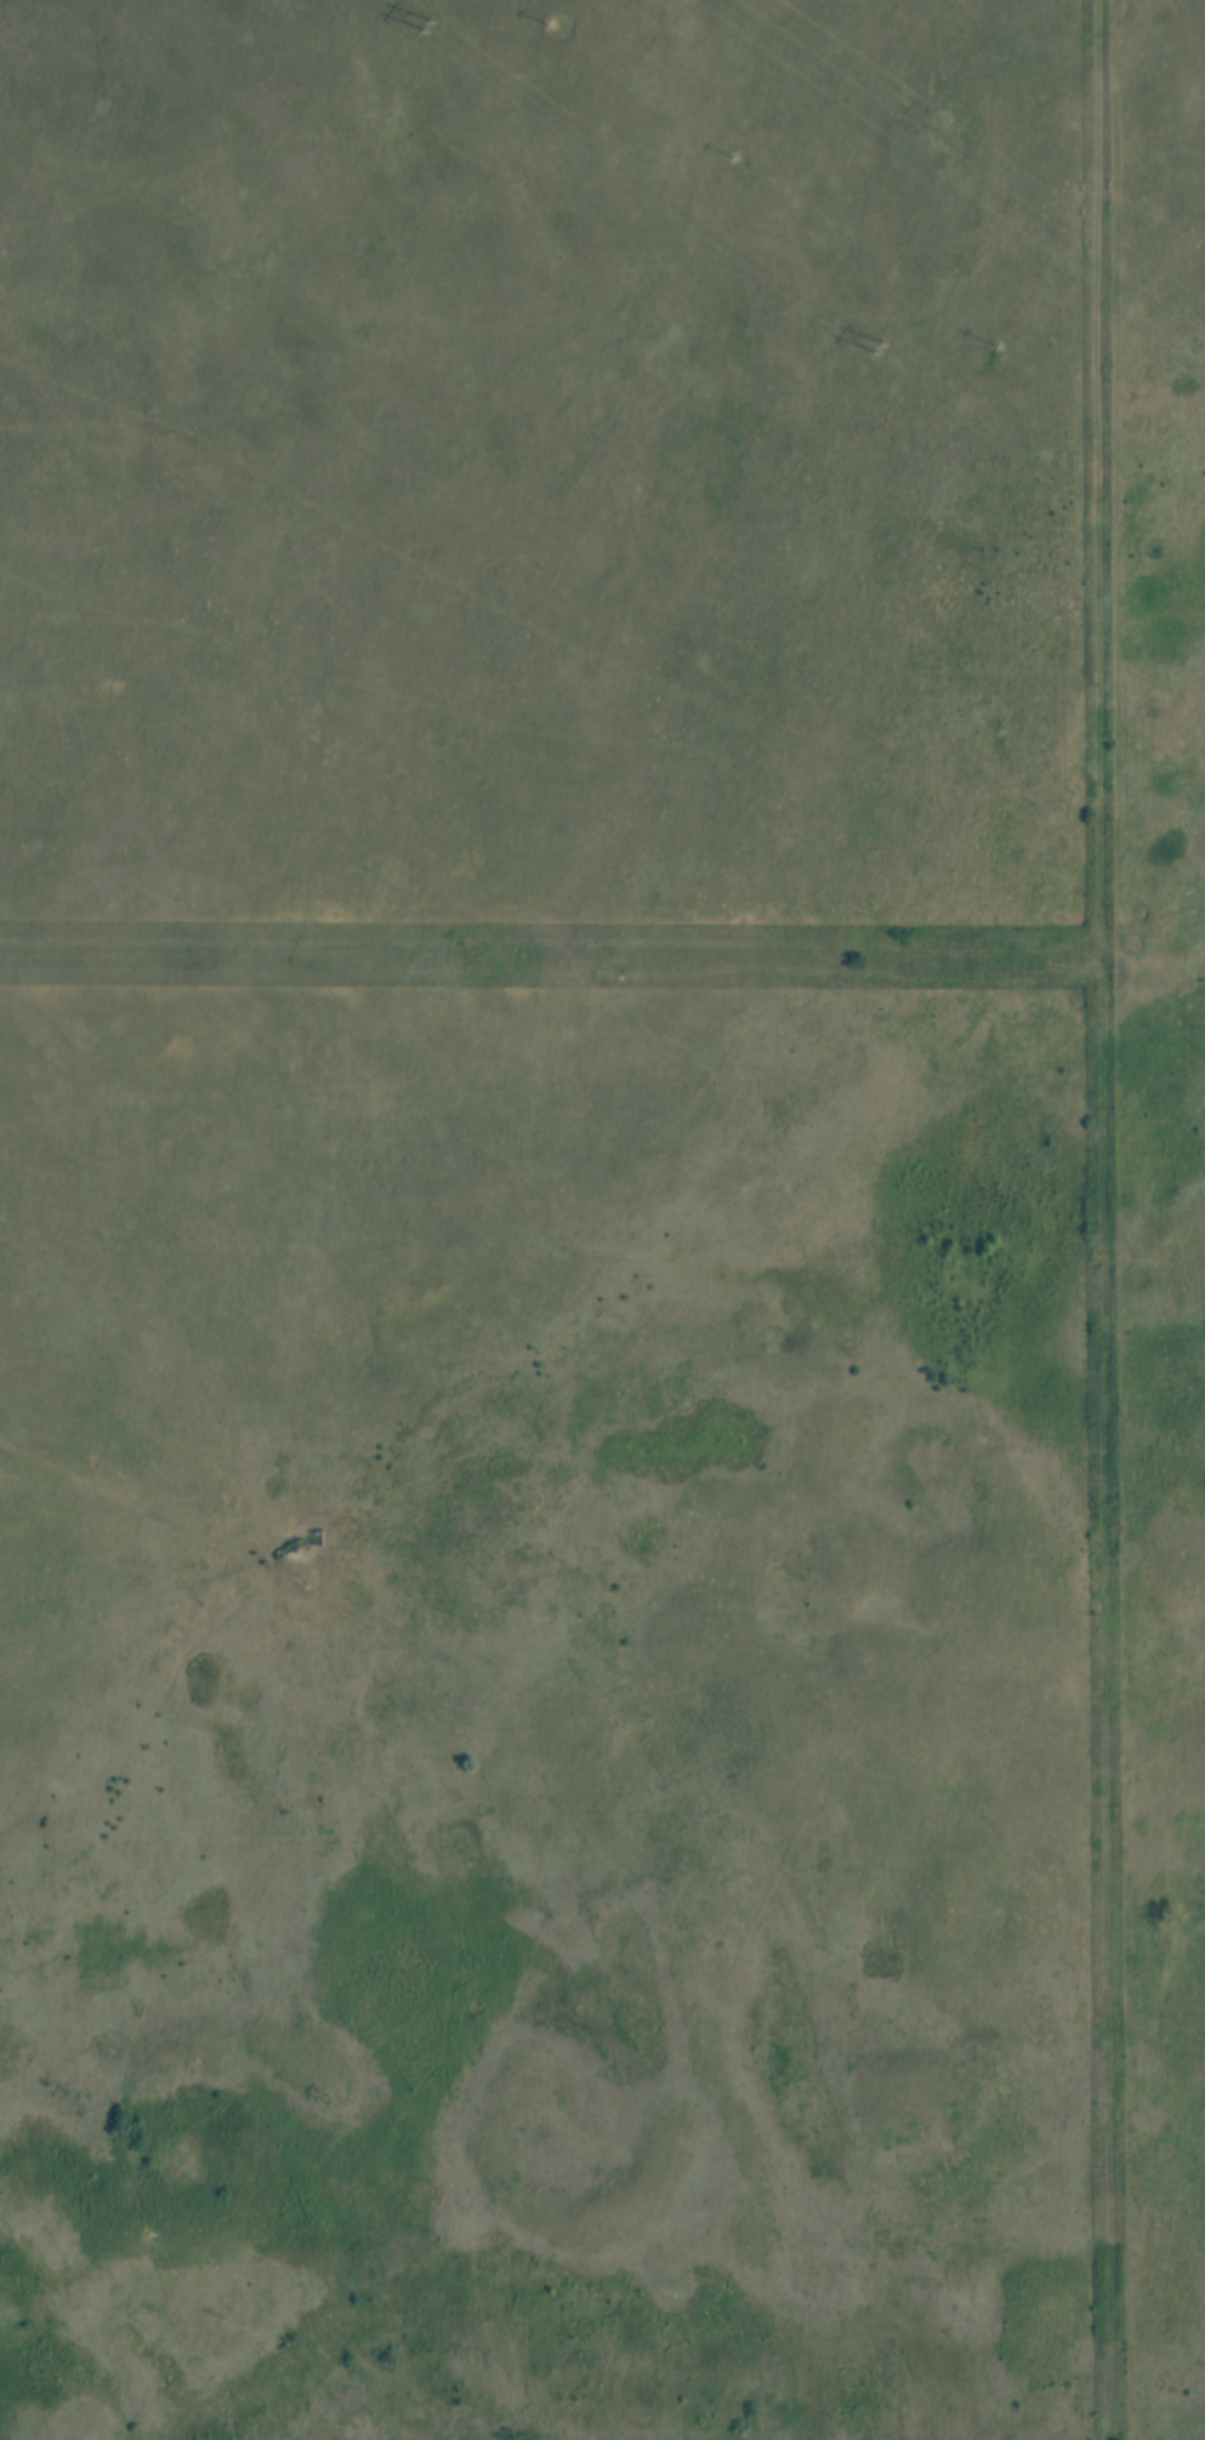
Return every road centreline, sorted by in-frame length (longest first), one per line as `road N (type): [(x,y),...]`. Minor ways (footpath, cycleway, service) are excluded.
road 1 (track): [(1102,934),(0,934)]

